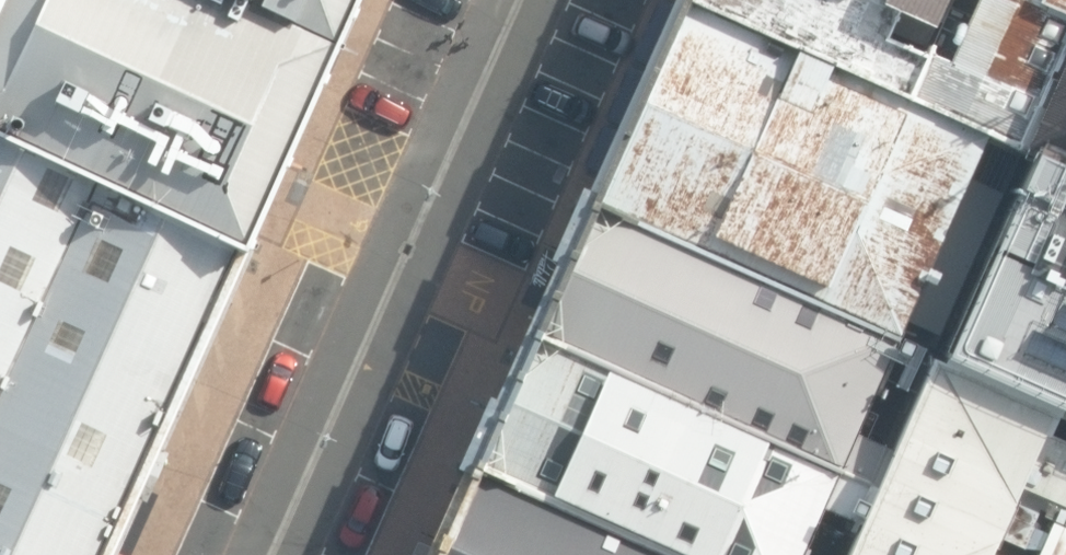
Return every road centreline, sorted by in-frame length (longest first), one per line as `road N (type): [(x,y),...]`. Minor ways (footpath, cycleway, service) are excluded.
road 1 (unclassified): [(526,0),(272,554)]

